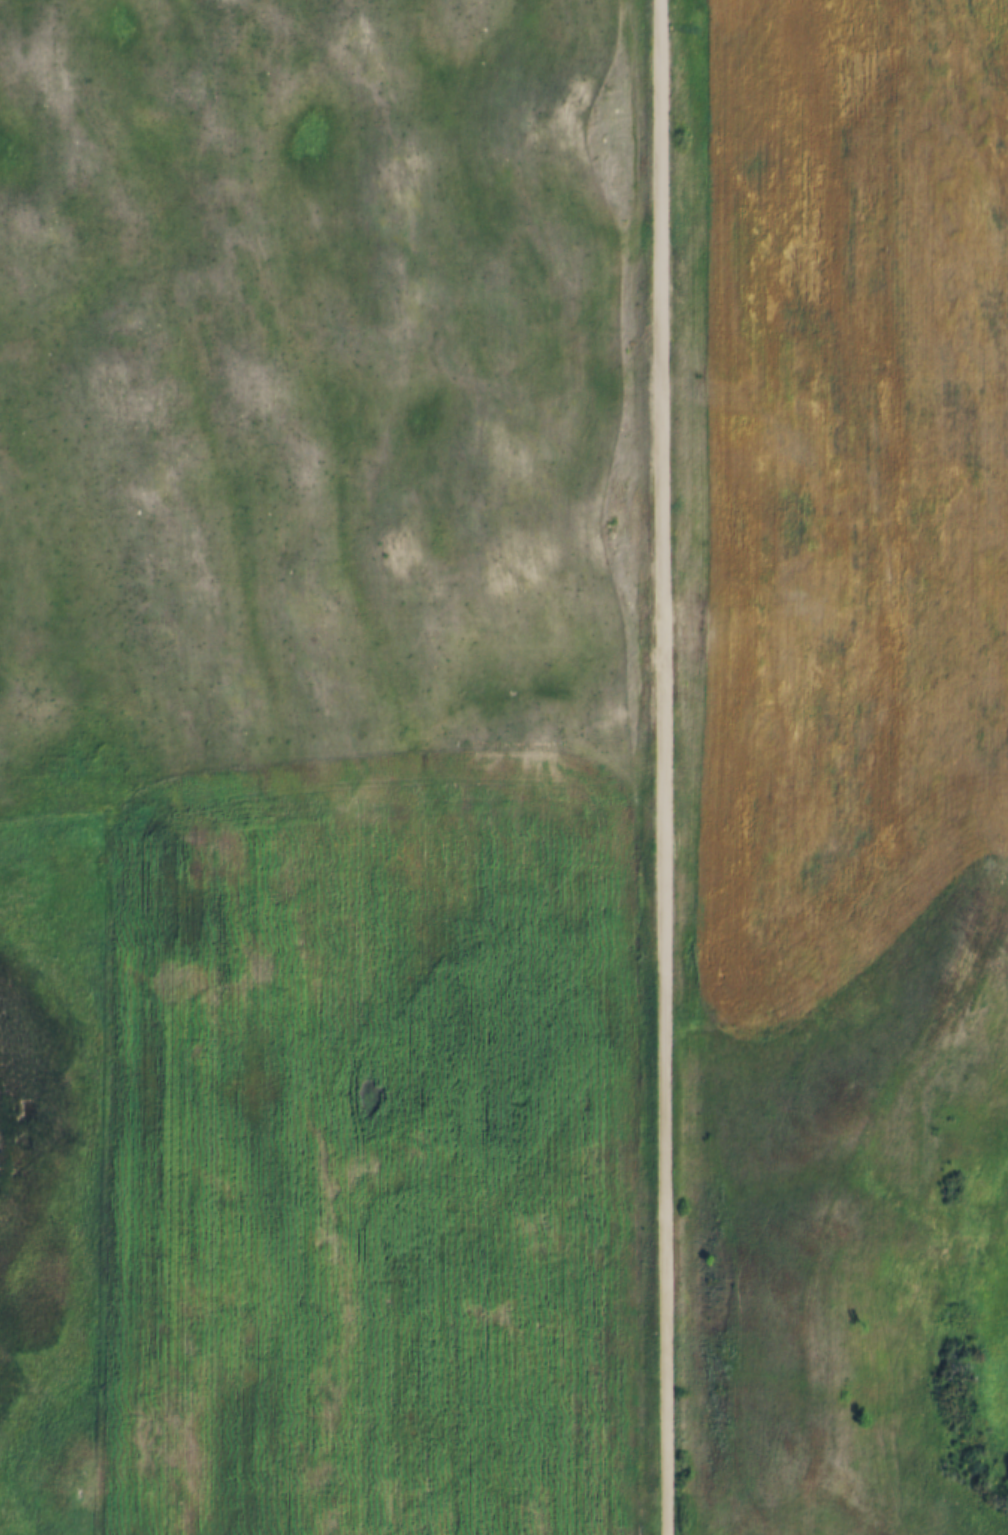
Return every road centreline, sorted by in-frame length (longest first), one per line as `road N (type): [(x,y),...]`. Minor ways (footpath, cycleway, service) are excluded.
road 1 (residential): [(665,1534),(662,0)]

